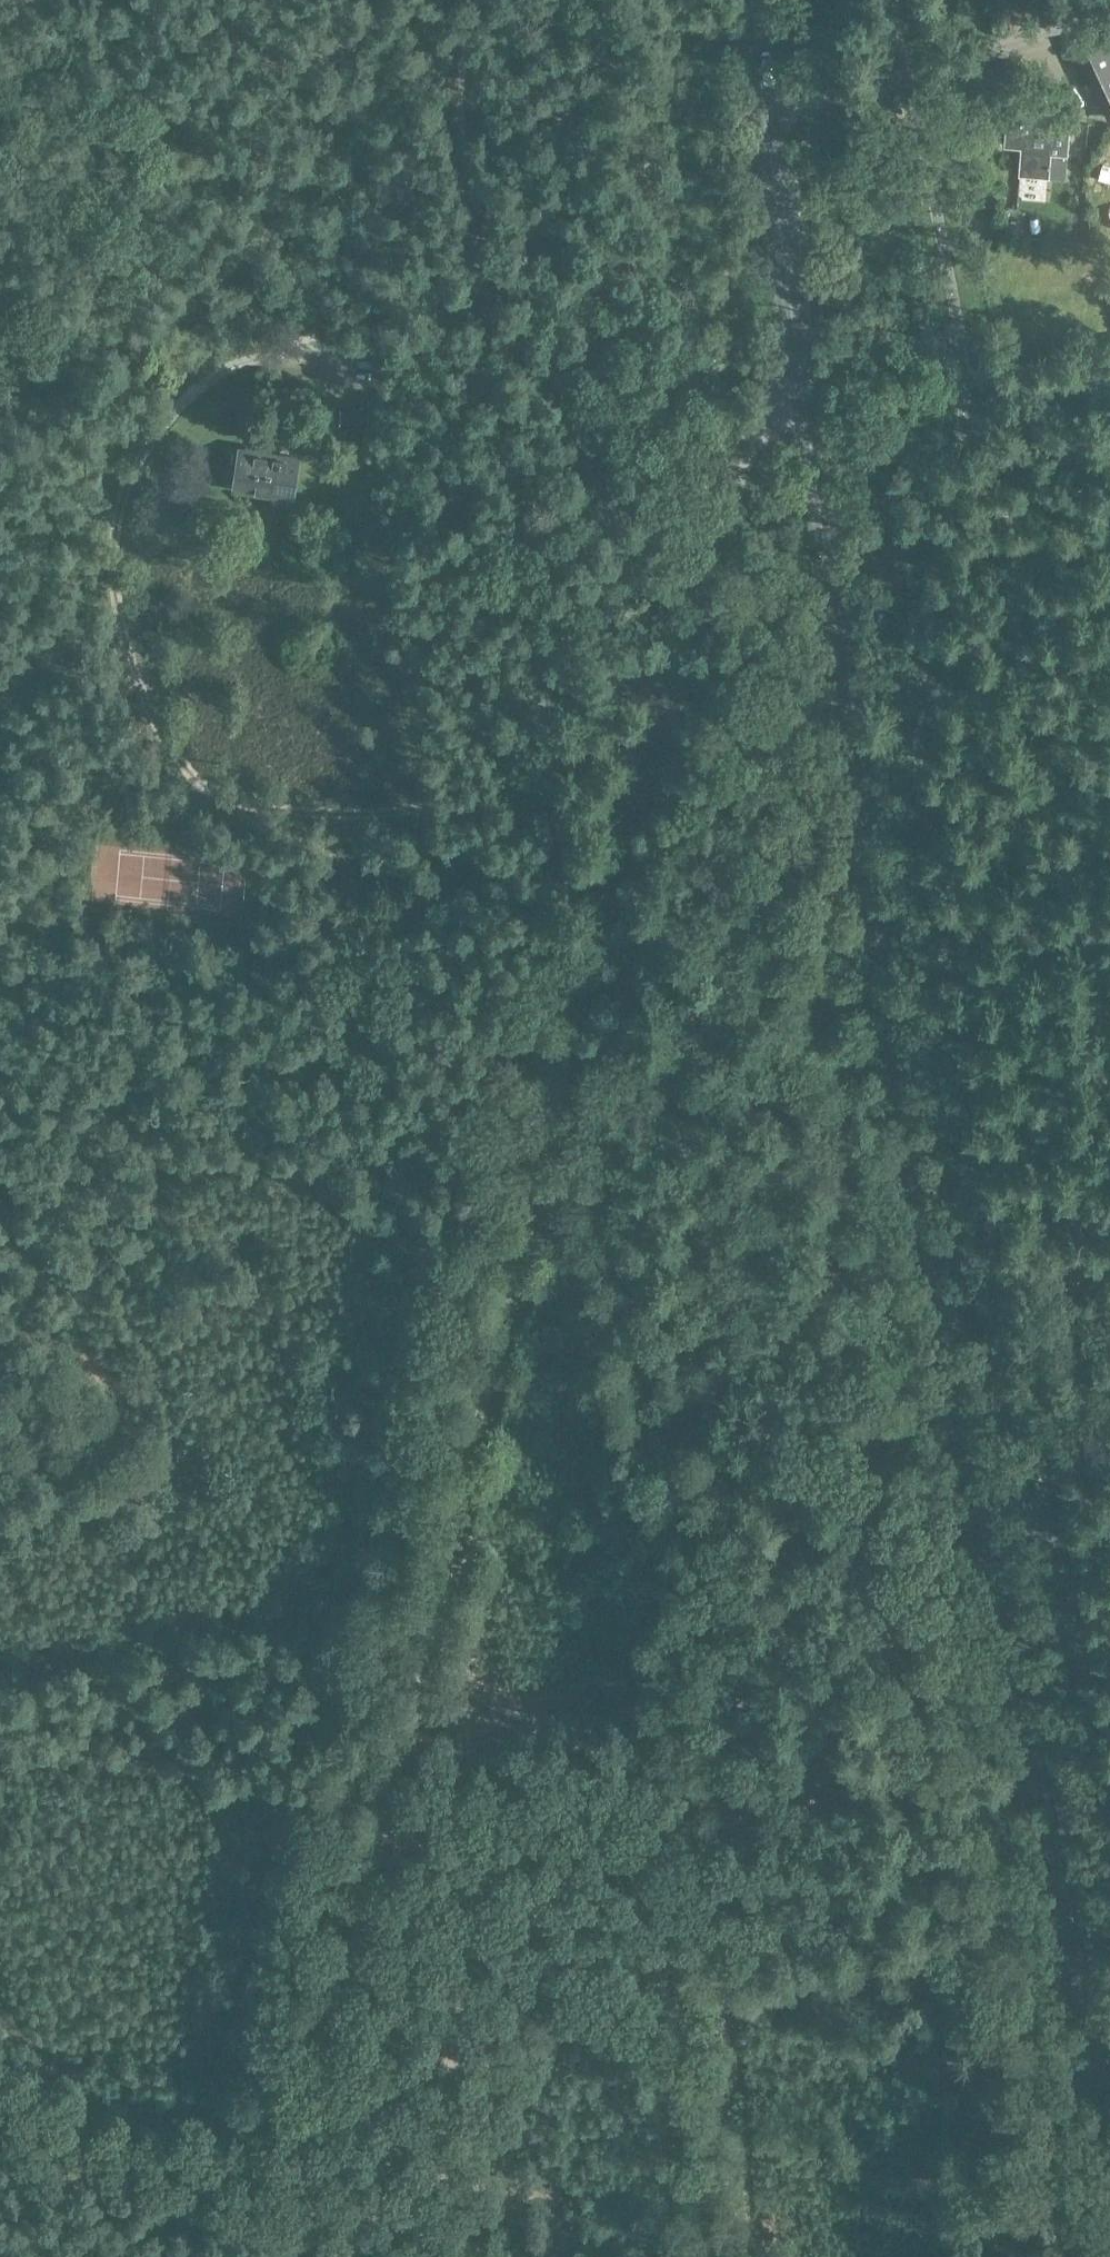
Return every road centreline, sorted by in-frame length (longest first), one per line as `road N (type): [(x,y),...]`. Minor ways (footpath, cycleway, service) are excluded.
road 1 (secondary): [(1109,2092),(947,1347),(872,897),(755,0)]
road 2 (track): [(606,883),(316,2112)]
road 3 (track): [(650,734),(585,740),(490,791),(409,810),(297,813),(218,798),(202,788),(155,729),(122,626),(116,529),(125,488),(172,413),(218,376),(274,358),(338,363),(327,452),(279,443)]
road 4 (track): [(470,0),(464,145),(507,439),(520,477)]
road 5 (track): [(799,355),(712,530),(650,734)]
road 6 (track): [(307,358),(370,118),(468,13)]
road 7 (track): [(0,2020),(124,2100),(178,2111),(316,2112)]
road 8 (track): [(650,734),(606,883)]
road 9 (track): [(316,2112),(283,2256)]

